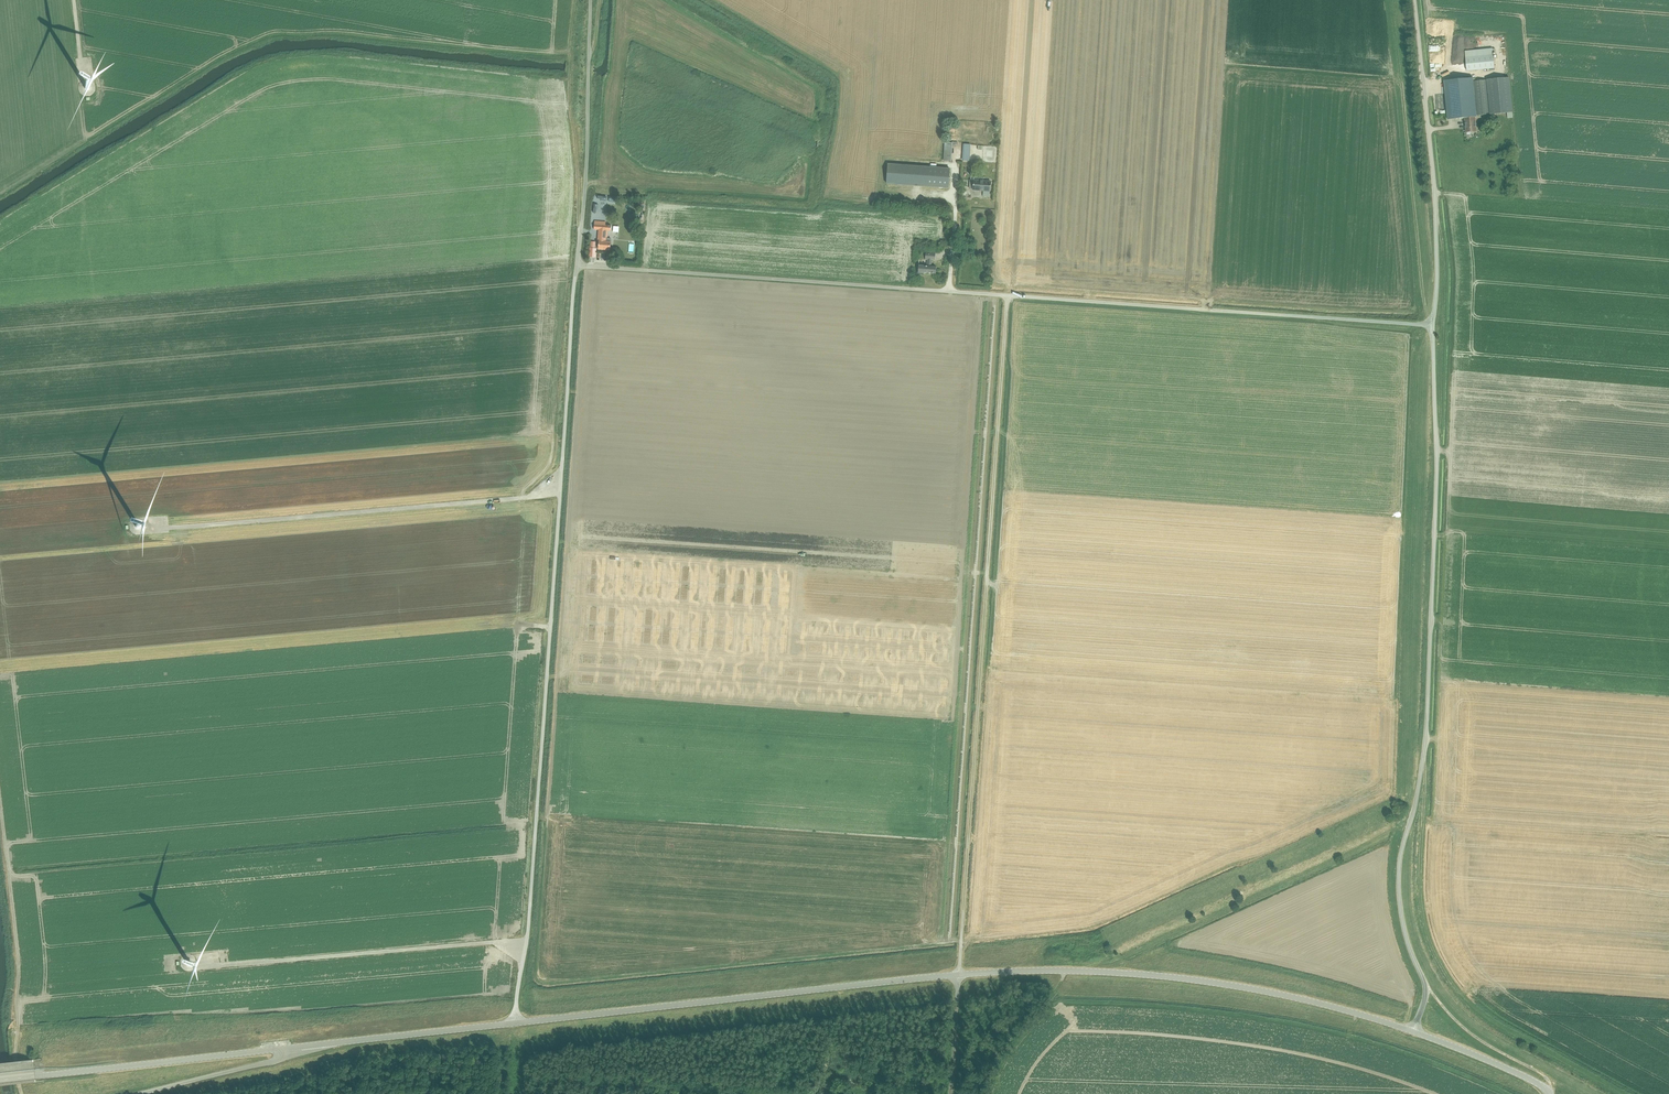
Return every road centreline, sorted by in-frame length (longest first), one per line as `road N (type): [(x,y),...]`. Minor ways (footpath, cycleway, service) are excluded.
road 1 (unclassified): [(1431,327),(577,266)]
road 2 (unclassified): [(512,1024),(533,867),(577,266)]
road 3 (unclassified): [(1427,988),(1406,939),(1398,880),(1426,739),(1438,450),(1431,327)]
road 4 (track): [(963,910),(1008,296)]
road 5 (tertiary): [(1413,1031),(1199,980),(1064,971),(959,974)]
road 6 (tertiary): [(512,1024),(959,974)]
road 7 (unclassified): [(1431,327),(1436,221),(1414,0)]
road 8 (tertiary): [(0,1080),(302,1046)]
road 9 (unclassified): [(577,266),(590,0)]
road 10 (tertiary): [(302,1046),(512,1024)]
road 11 (unclassified): [(138,1093),(302,1046)]
road 12 (unclassified): [(1549,1092),(1548,1080),(1470,1033),(1427,988)]
road 13 (tertiary): [(1549,1092),(1413,1031)]
road 14 (track): [(21,1093),(18,956)]

